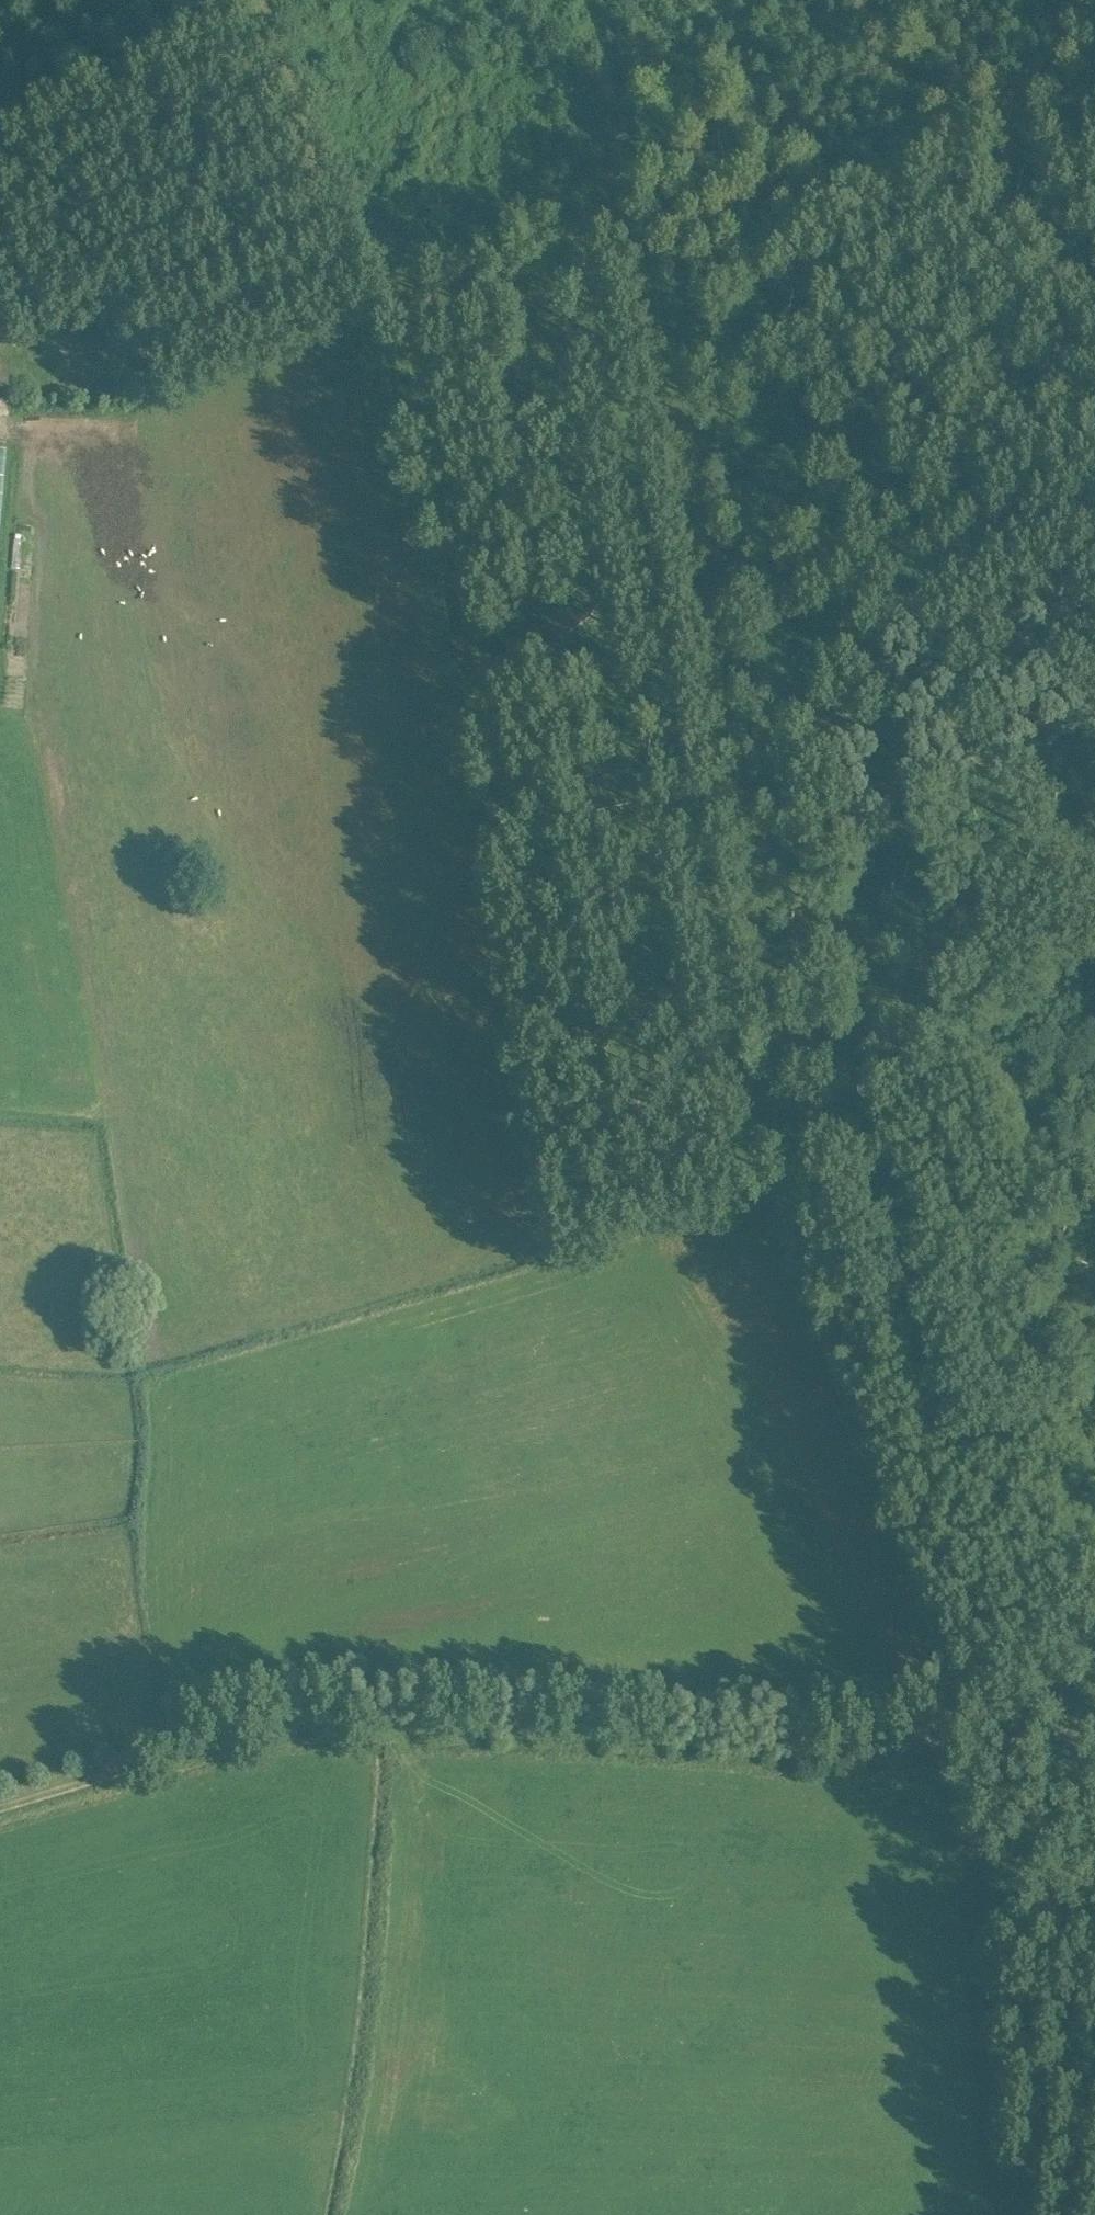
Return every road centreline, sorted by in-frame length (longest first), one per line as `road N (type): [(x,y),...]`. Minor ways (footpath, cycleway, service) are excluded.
road 1 (track): [(0,1807),(241,1738),(333,1726),(960,1744)]
road 2 (track): [(960,1744),(1016,2214)]
road 3 (track): [(960,1744),(1094,1548)]

